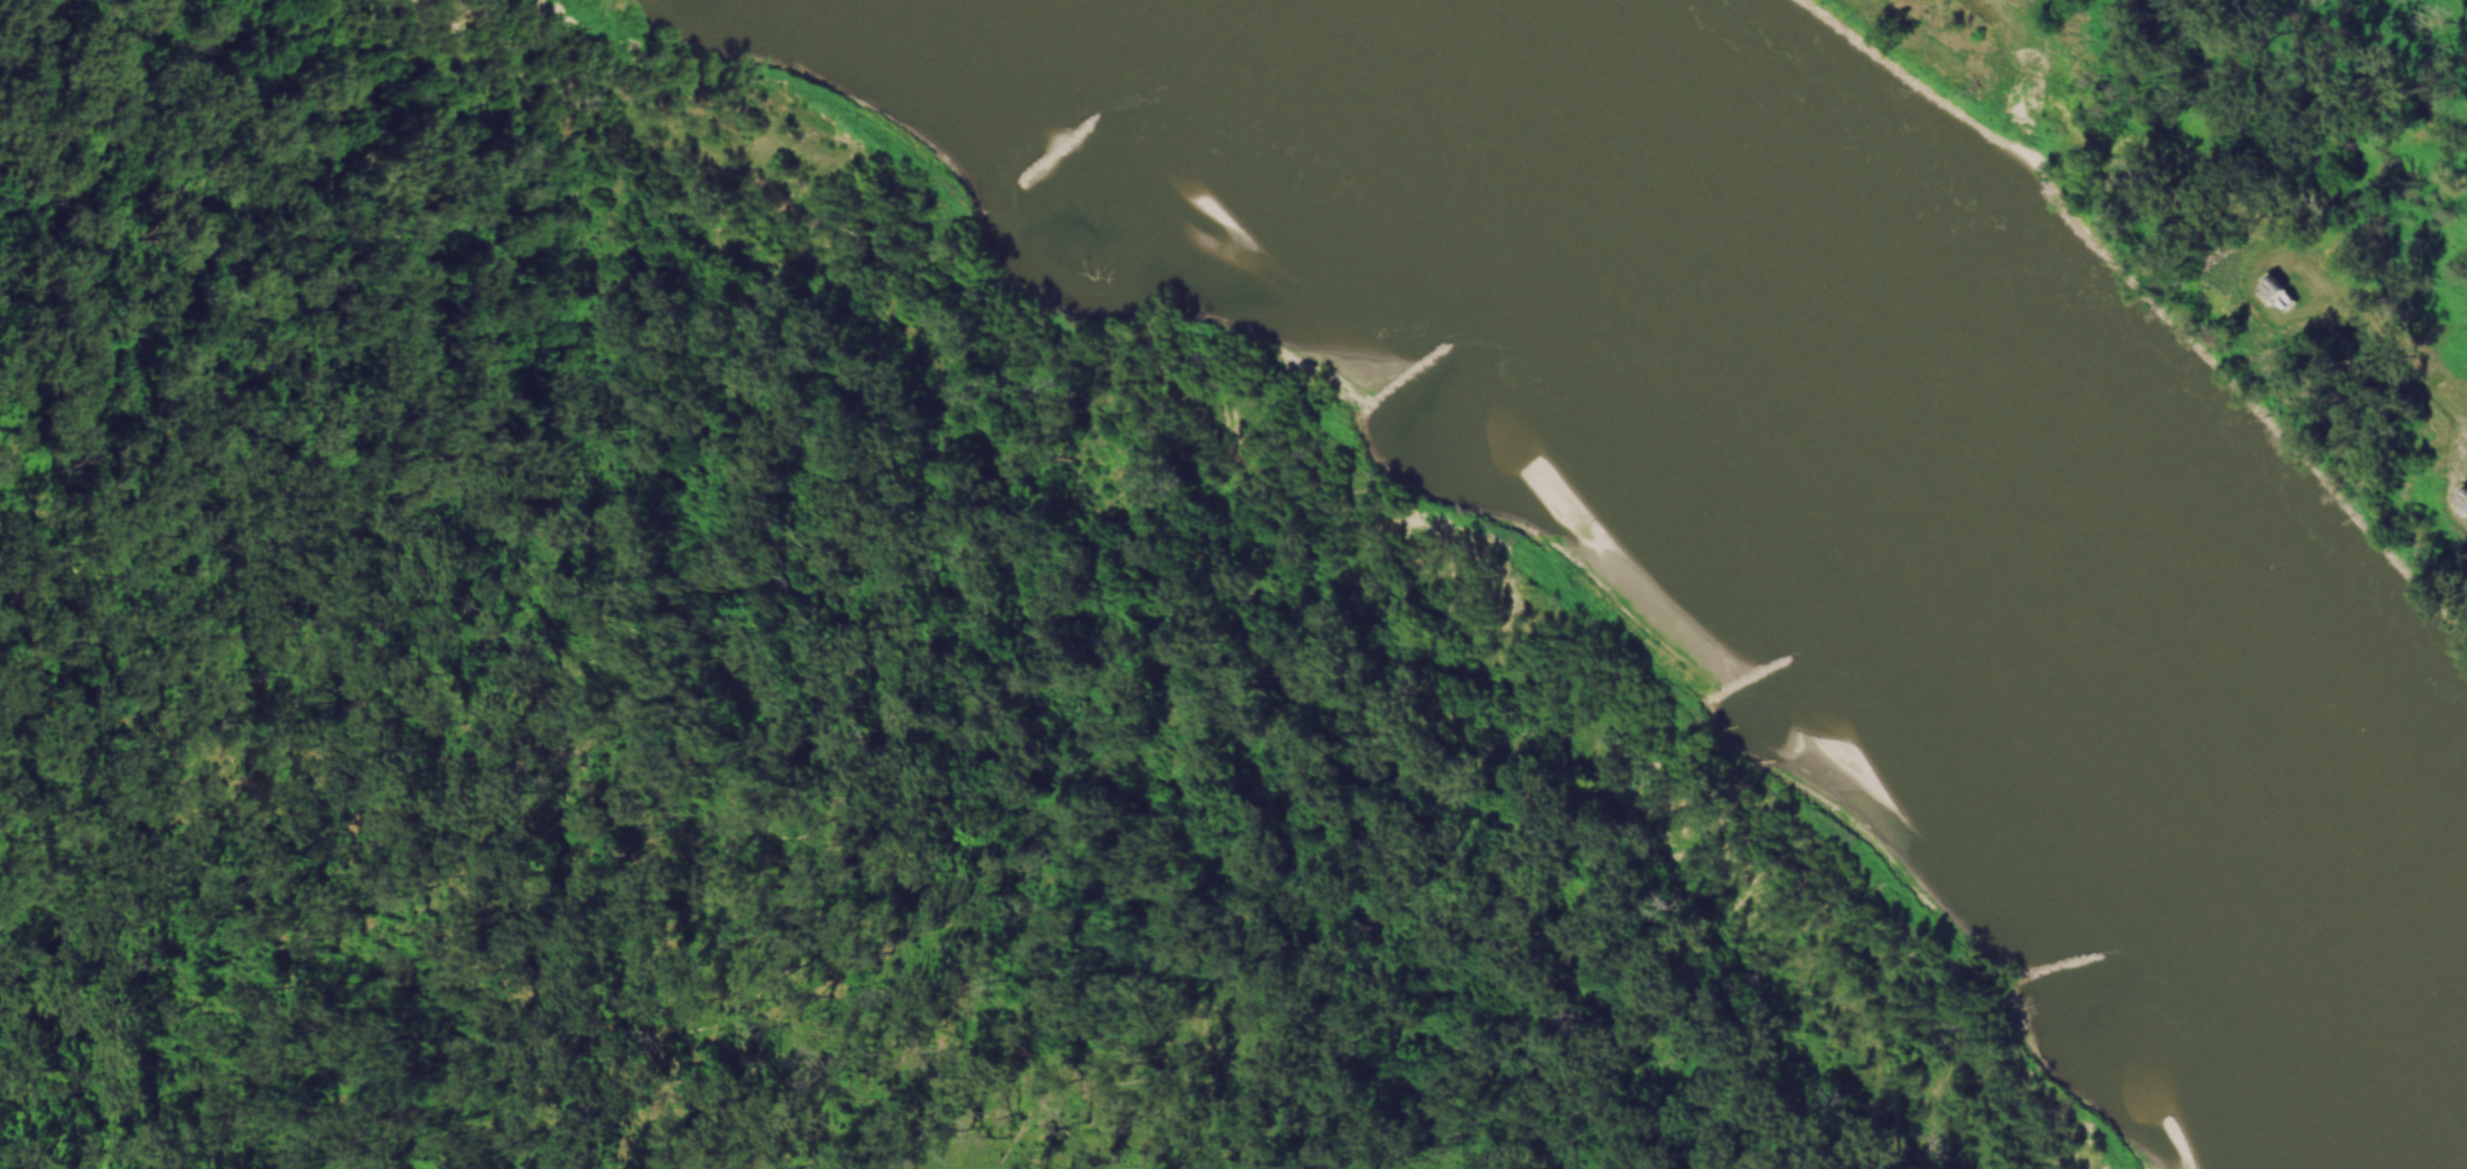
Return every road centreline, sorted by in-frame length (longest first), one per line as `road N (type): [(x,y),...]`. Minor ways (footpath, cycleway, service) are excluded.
road 1 (track): [(1969,0),(2036,52),(2038,91)]

